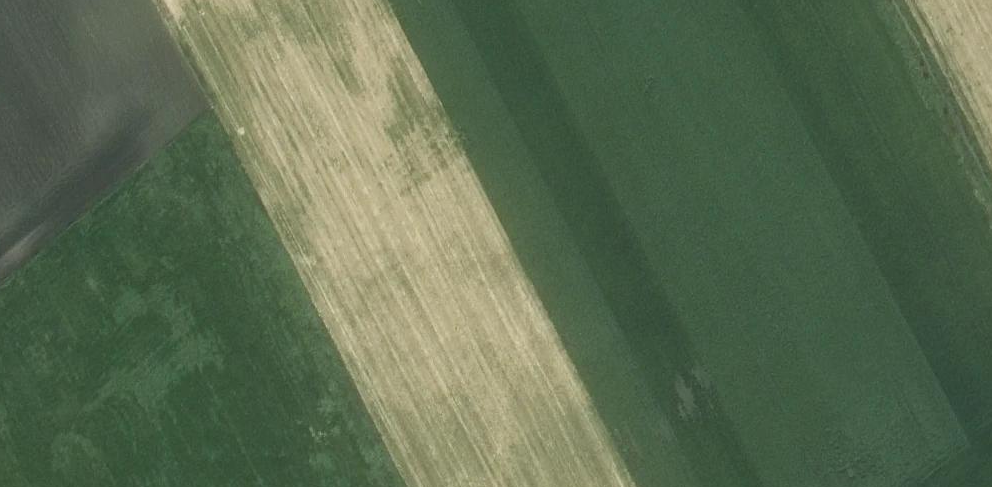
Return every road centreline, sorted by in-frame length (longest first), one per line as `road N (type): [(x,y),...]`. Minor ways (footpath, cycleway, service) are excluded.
road 1 (track): [(895,0),(991,197)]

